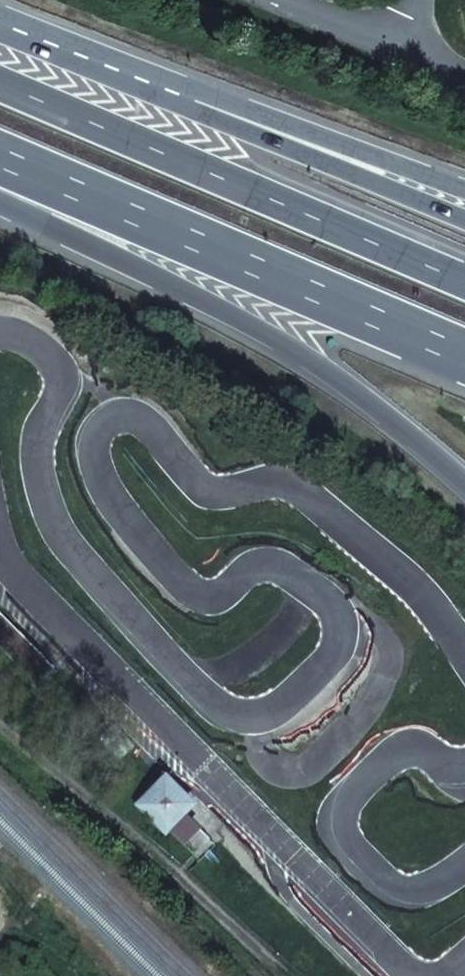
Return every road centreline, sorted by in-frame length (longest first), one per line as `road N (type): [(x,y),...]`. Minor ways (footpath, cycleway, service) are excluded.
road 1 (motorway): [(0,199),(333,370),(464,483)]
road 2 (motorway): [(0,156),(464,356)]
road 3 (motorway): [(464,280),(0,81)]
road 4 (motorway): [(464,220),(168,90)]
road 5 (motorway): [(464,190),(273,119),(168,90)]
road 6 (motorway): [(168,90),(0,23)]

